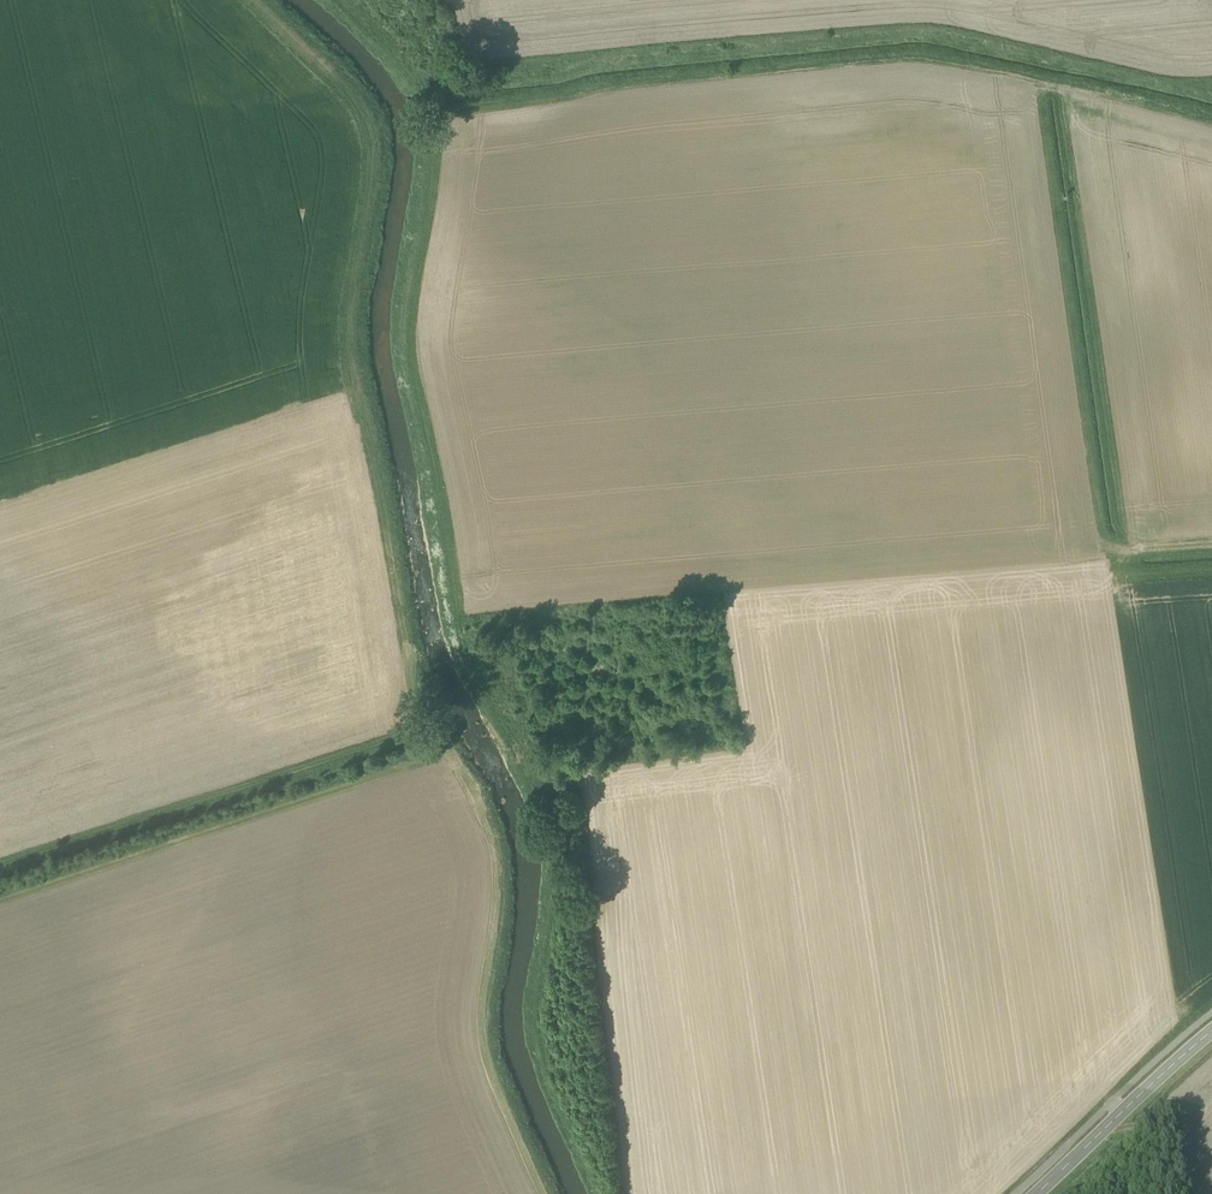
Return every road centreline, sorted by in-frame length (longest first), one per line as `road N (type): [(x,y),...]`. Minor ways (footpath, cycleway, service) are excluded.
road 1 (tertiary): [(1039,1193),(1211,1032)]

